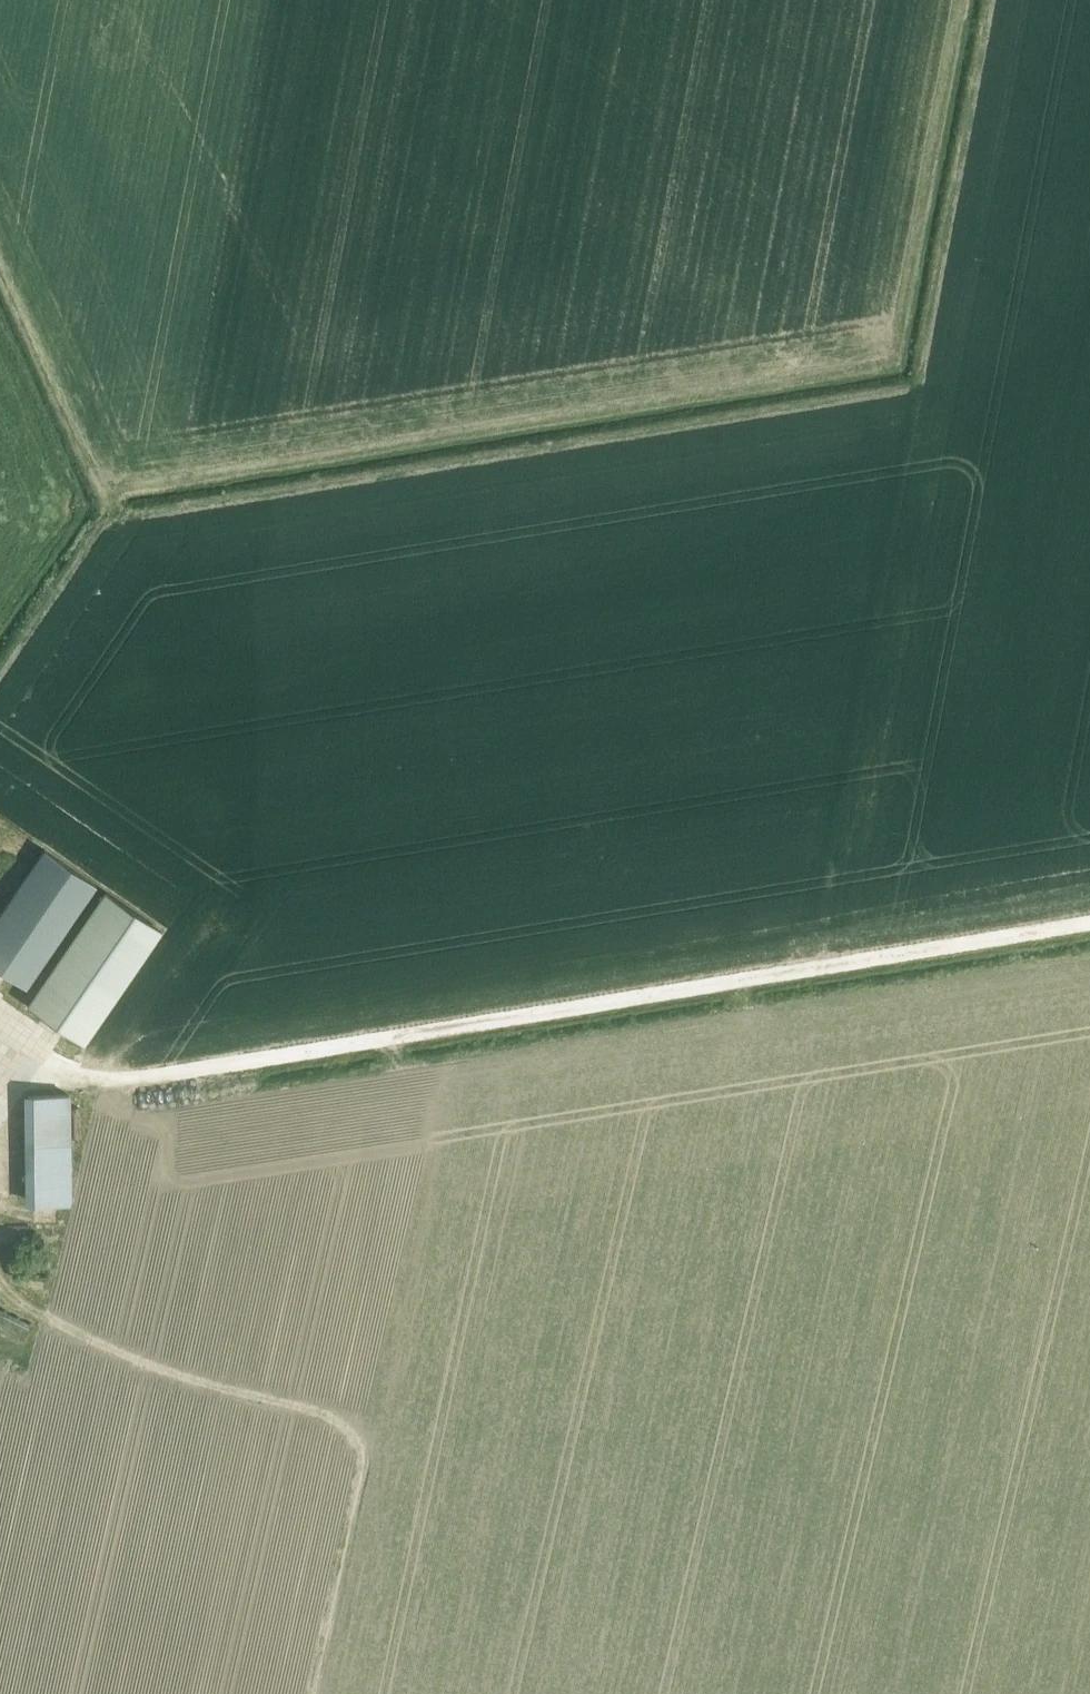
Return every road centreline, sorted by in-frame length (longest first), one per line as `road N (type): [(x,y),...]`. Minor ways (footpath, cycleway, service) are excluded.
road 1 (track): [(12,1054),(85,1079),(131,1082),(1089,923)]
road 2 (track): [(317,1693),(365,1456),(338,1421),(158,1370),(64,1331),(19,1301),(0,1277)]

